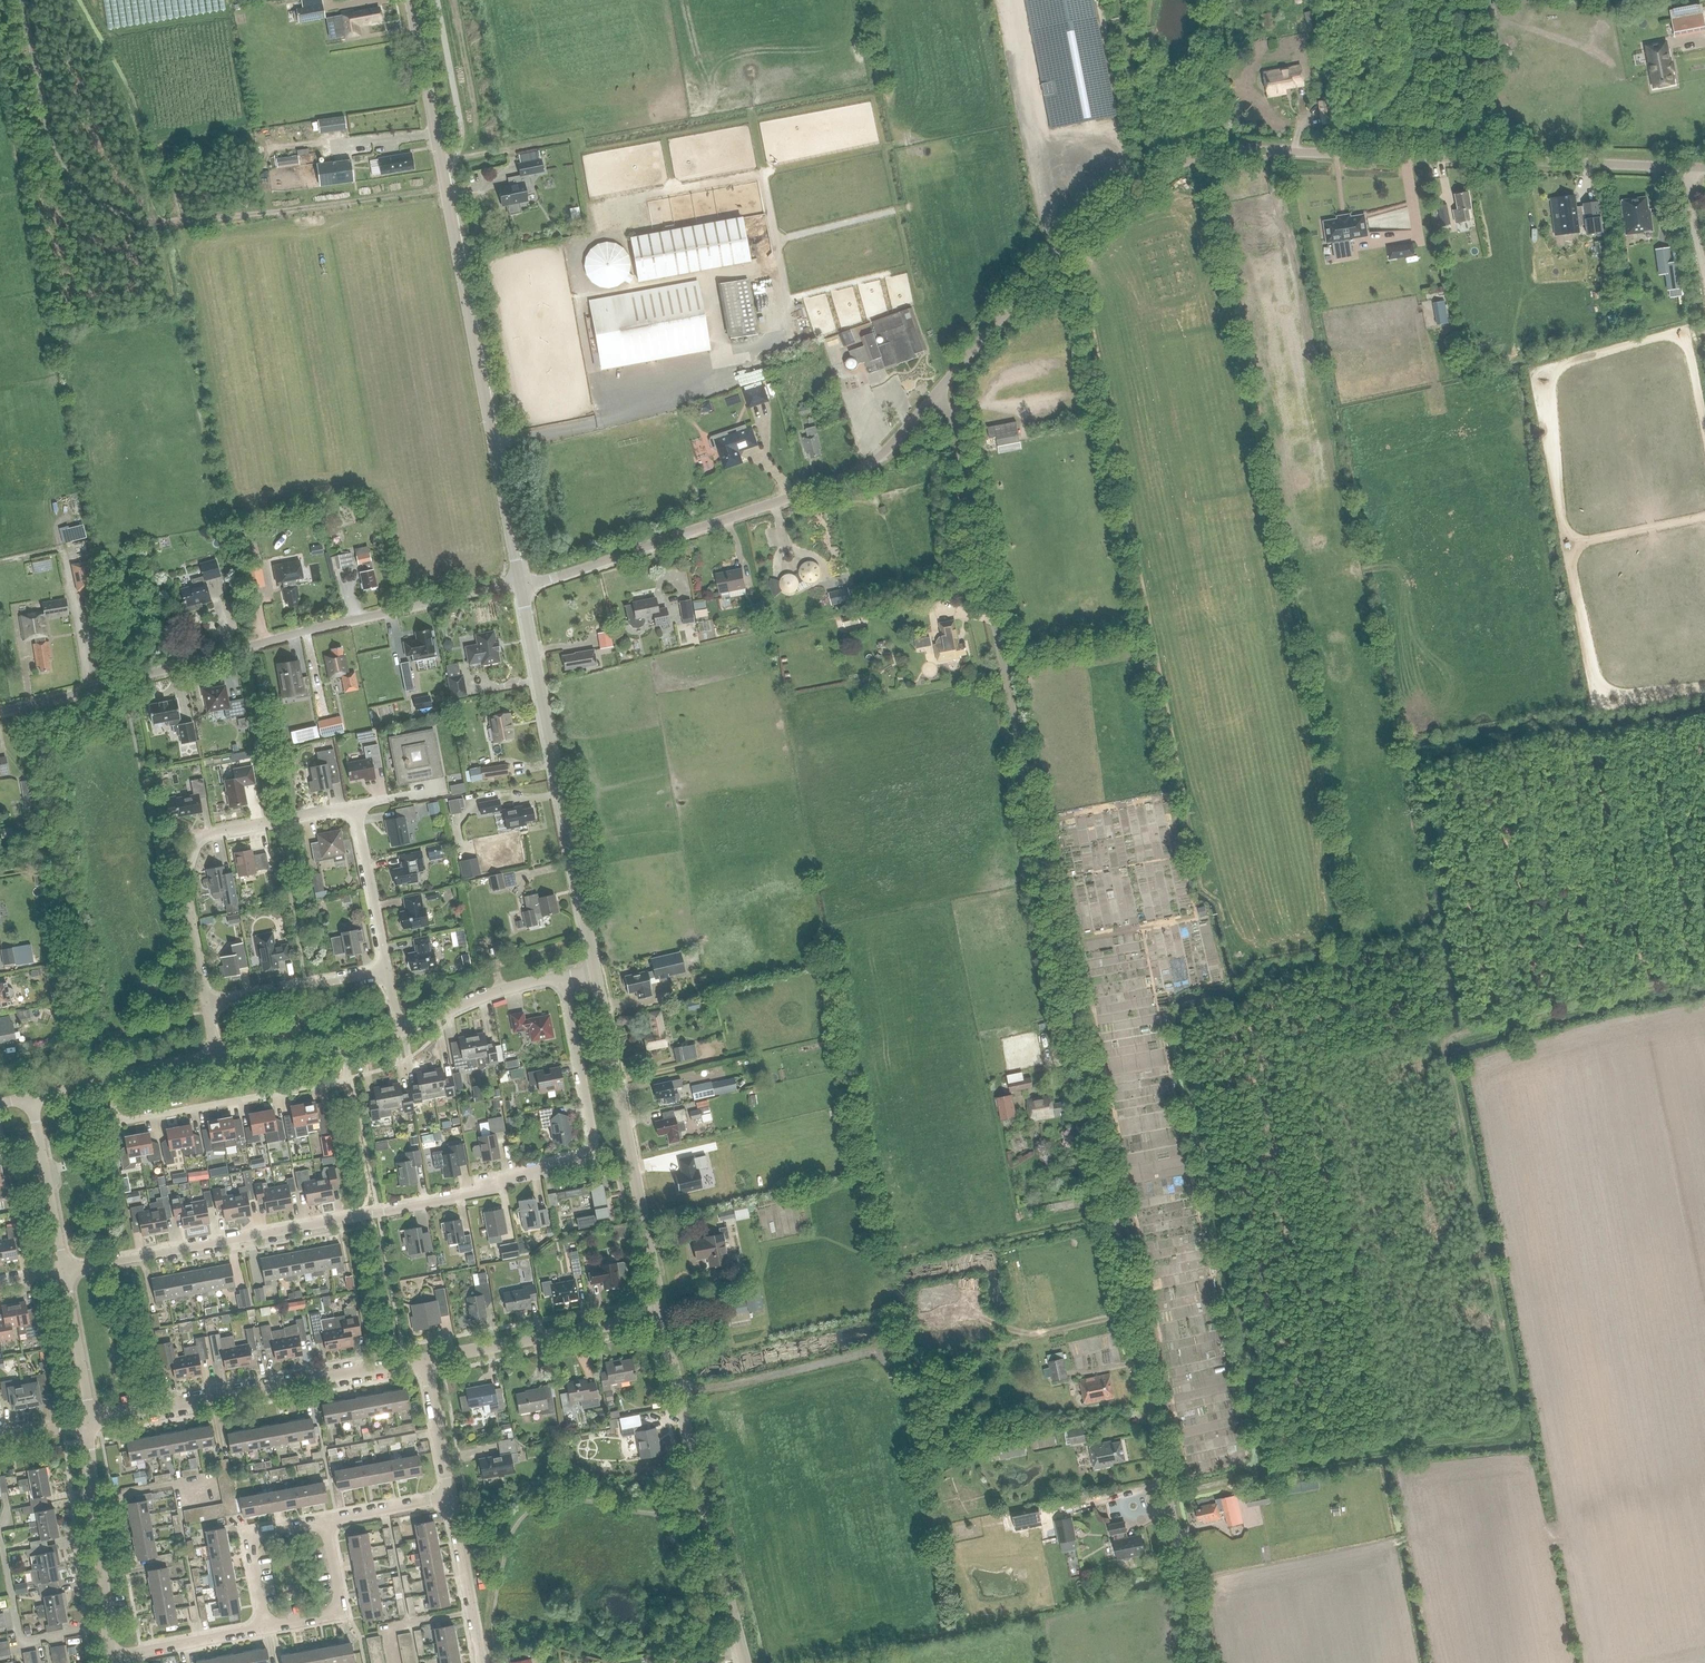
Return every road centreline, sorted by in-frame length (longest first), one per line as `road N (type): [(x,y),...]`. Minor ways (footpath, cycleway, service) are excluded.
road 1 (unclassified): [(1200,1662),(941,389)]
road 2 (unclassified): [(941,389),(1019,297),(1130,194),(1201,151),(1704,168)]
road 3 (residential): [(65,1271),(478,1193),(514,1172),(587,1154),(594,1136),(564,978)]
road 4 (tertiary): [(521,584),(412,0)]
road 5 (unclassified): [(0,711),(521,584)]
road 6 (unclassified): [(521,584),(872,465),(941,389)]
road 7 (tertiary): [(595,971),(521,584)]
road 8 (tertiary): [(743,1662),(662,1315)]
road 9 (tertiary): [(662,1315),(595,971)]
road 10 (residential): [(425,1359),(89,1422)]
road 11 (residential): [(207,1005),(183,880),(195,841),(355,805)]
road 12 (residential): [(342,1047),(346,1072),(339,1082),(129,1121),(115,1114),(110,1080)]
road 13 (residential): [(662,1315),(425,1359)]
road 14 (residential): [(112,1659),(89,1422)]
road 15 (residential): [(207,1005),(385,968)]
road 16 (residential): [(65,1271),(32,1097)]
road 17 (residential): [(399,1027),(564,978)]
road 18 (residential): [(482,1662),(451,1498)]
road 19 (residential): [(355,805),(385,968)]
road 20 (residential): [(266,1628),(252,1543),(325,1523)]
road 21 (residential): [(266,1628),(326,1616),(339,1606),(325,1523)]
road 22 (residential): [(112,1659),(266,1628)]
road 23 (residential): [(89,1422),(65,1271)]
road 24 (residential): [(451,1498),(425,1359)]
road 25 (residential): [(214,1058),(273,1060),(342,1047)]
road 26 (residential): [(325,1523),(451,1498)]

